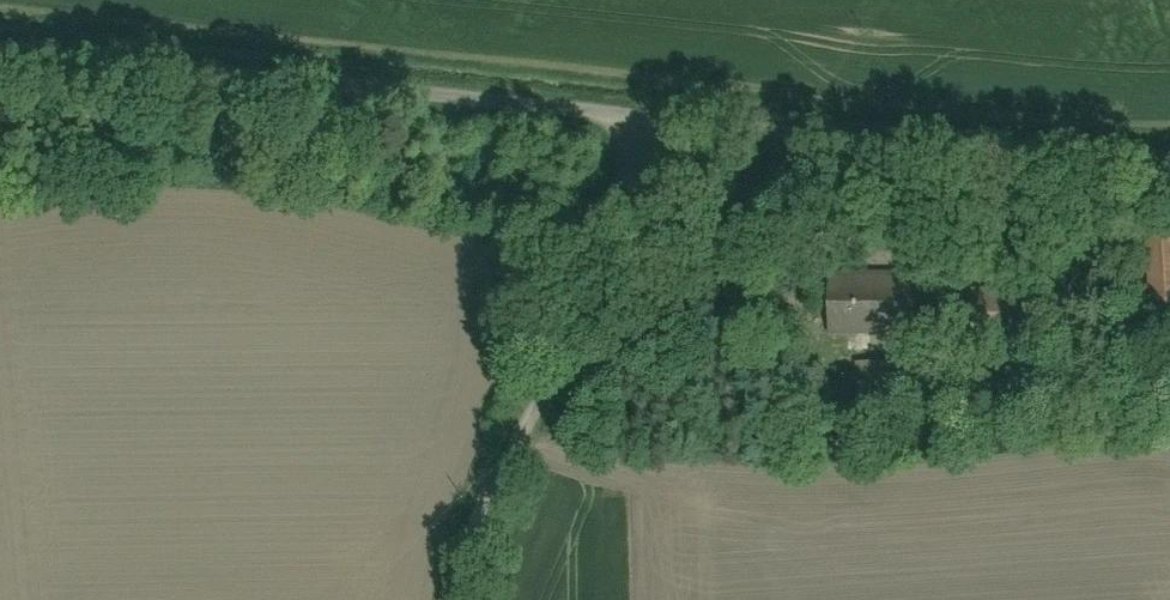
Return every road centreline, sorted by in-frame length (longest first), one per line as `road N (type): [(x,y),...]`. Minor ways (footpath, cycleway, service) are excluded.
road 1 (residential): [(0,32),(656,122)]
road 2 (residential): [(458,599),(467,560),(554,378),(656,122)]
road 3 (residential): [(656,122),(1169,164)]

